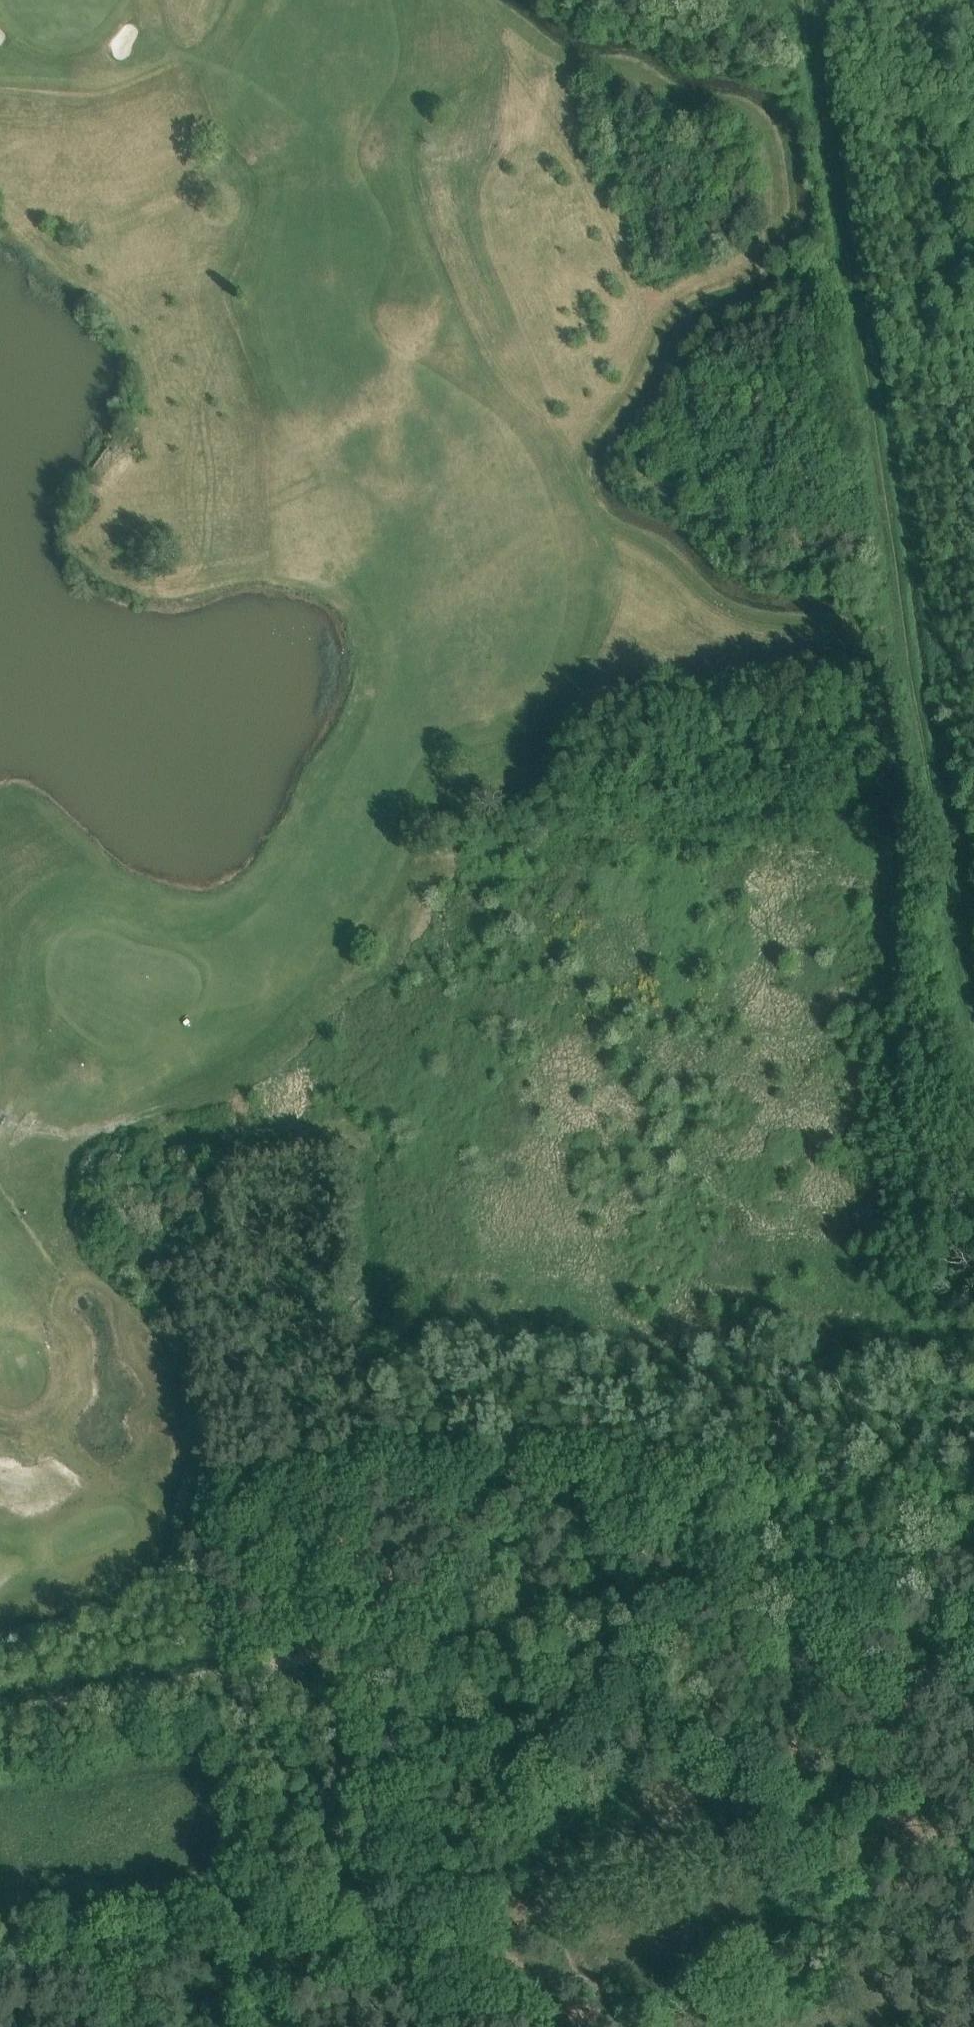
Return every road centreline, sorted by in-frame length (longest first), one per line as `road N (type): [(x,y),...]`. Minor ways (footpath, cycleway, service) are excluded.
road 1 (track): [(0,1724),(595,1604)]
road 2 (unclassified): [(595,1604),(973,1558)]

